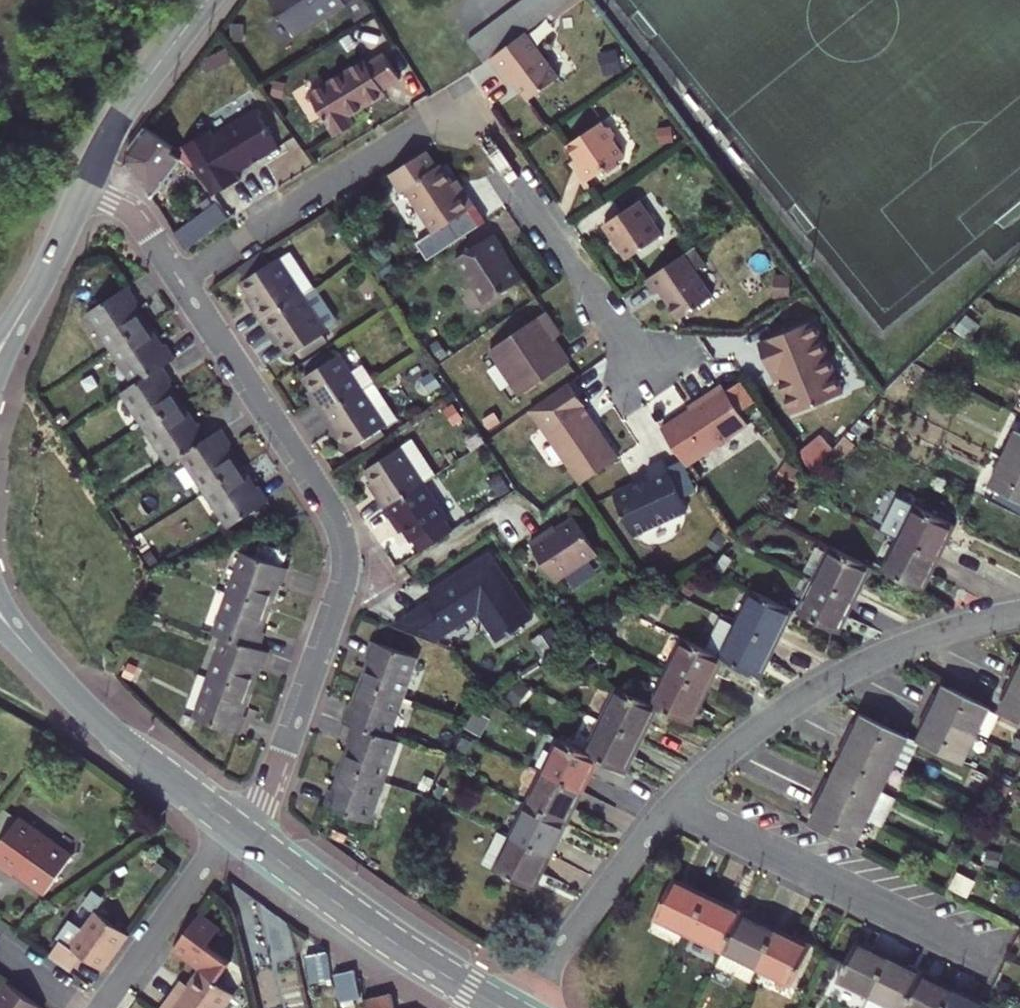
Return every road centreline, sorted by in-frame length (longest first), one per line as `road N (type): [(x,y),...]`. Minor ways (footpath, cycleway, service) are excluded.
road 1 (residential): [(179,282),(421,129),(458,123),(489,143),(645,371)]
road 2 (residential): [(179,282),(325,494),(345,546),(343,589),(284,758),(235,828)]
road 3 (residential): [(1019,613),(928,637),(829,681),(720,758),(669,807)]
road 4 (residential): [(669,807),(974,960)]
road 5 (tertiary): [(235,828),(388,939),(500,1007)]
road 6 (tertiary): [(43,666),(106,728),(235,828)]
road 7 (residential): [(669,807),(520,1007)]
road 8 (secondary): [(81,191),(125,109),(207,0)]
road 9 (residential): [(100,1007),(235,828)]
road 10 (residential): [(81,191),(130,213),(179,282)]

